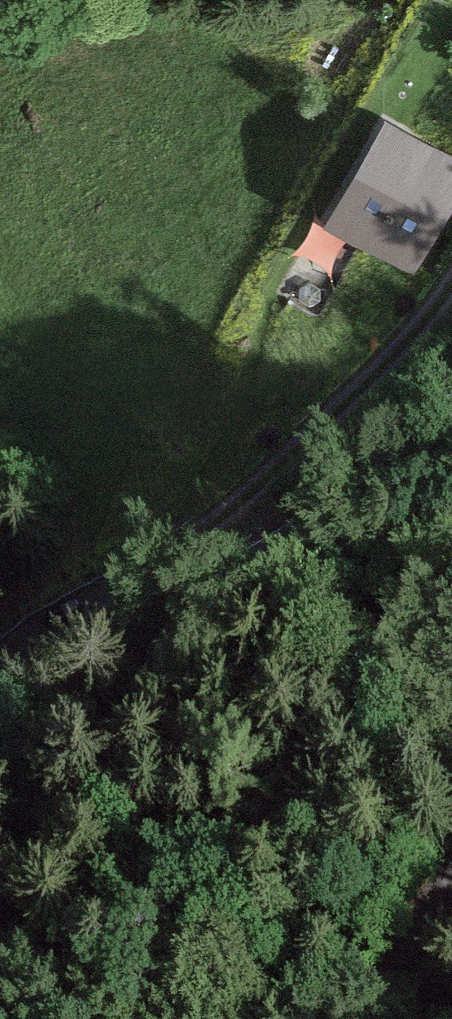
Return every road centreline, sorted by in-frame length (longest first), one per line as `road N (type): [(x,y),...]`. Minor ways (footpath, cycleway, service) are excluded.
road 1 (track): [(37,686),(66,629),(249,495),(436,299),(451,271)]
road 2 (tertiary): [(0,713),(90,649),(359,495),(451,421)]
road 3 (unclassified): [(360,1018),(451,872)]

